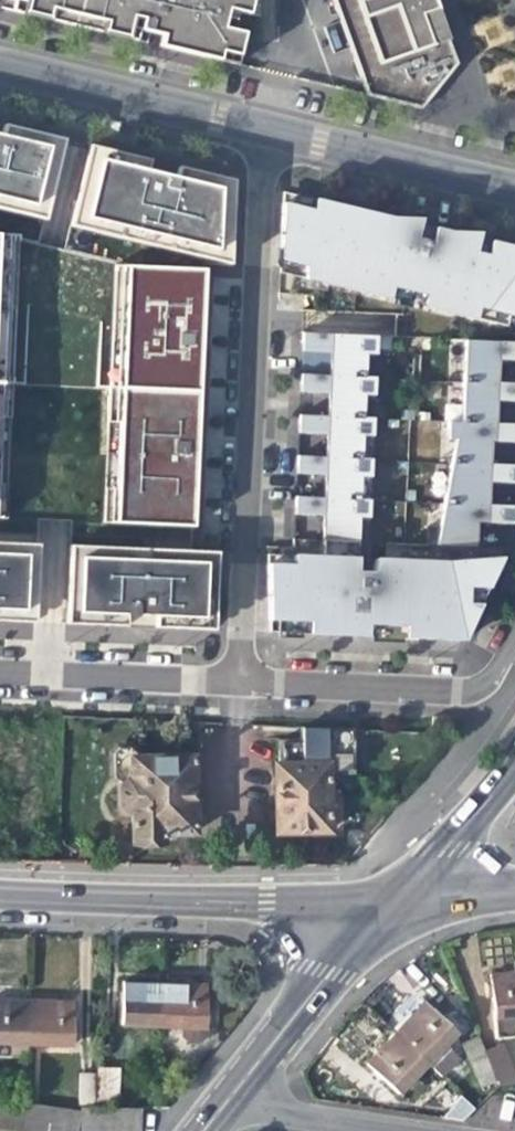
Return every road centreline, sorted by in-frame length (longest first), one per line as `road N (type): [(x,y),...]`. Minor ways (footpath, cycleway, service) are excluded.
road 1 (residential): [(238,683),(265,129)]
road 2 (primary): [(0,894),(392,904)]
road 3 (residential): [(514,636),(502,664),(467,693),(238,683)]
road 4 (residential): [(0,65),(265,129)]
road 5 (residential): [(223,1107),(392,904)]
road 6 (residential): [(265,129),(514,188)]
road 7 (residential): [(238,683),(0,673)]
road 8 (residential): [(514,764),(392,904)]
road 9 (residential): [(223,1107),(392,1130)]
road 10 (primary): [(392,904),(514,894)]

